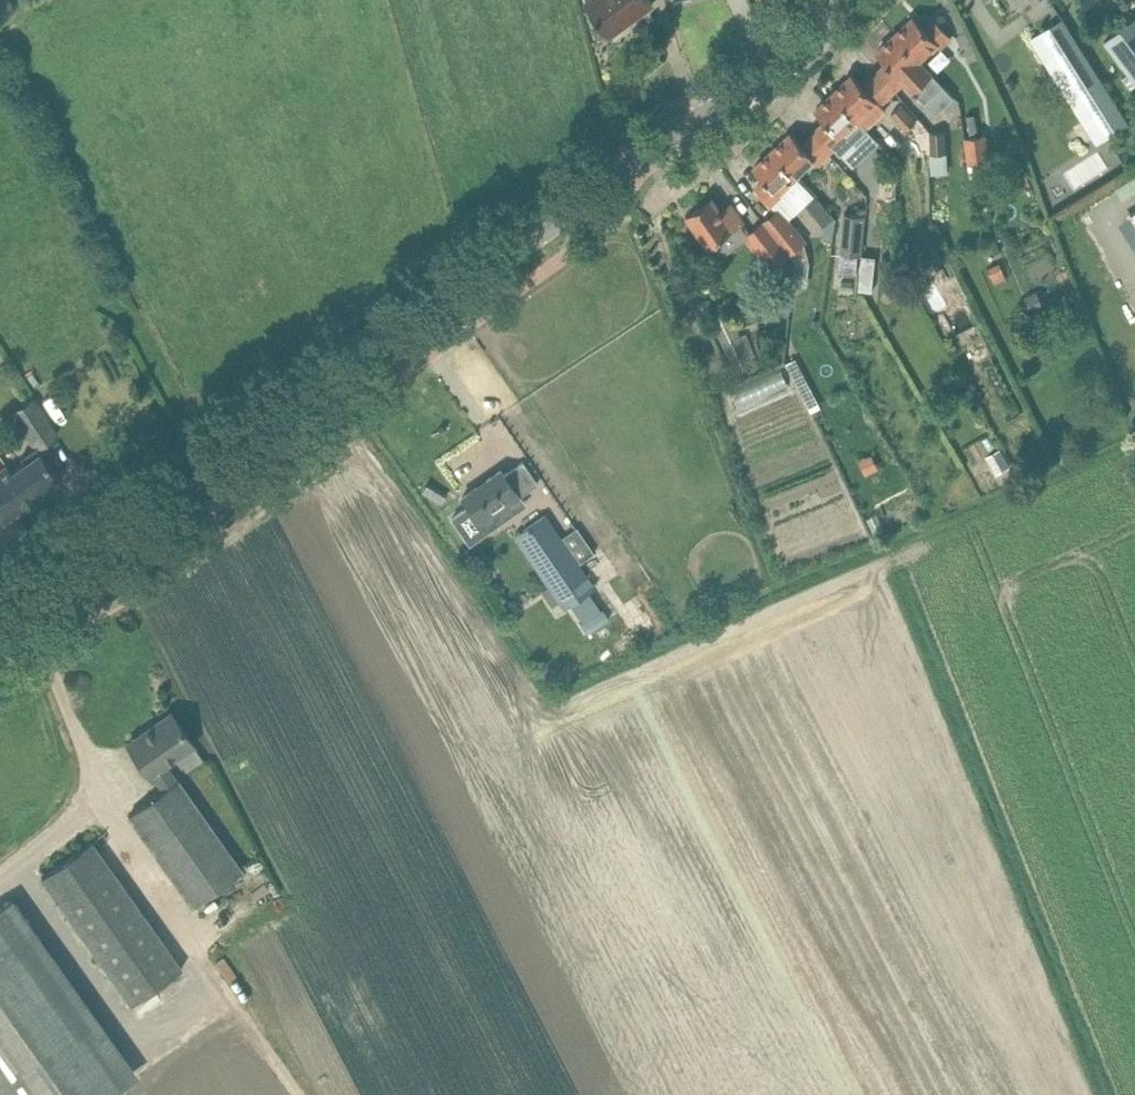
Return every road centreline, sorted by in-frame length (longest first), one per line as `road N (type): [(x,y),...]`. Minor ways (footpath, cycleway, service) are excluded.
road 1 (tertiary): [(0,615),(693,122),(830,0)]

